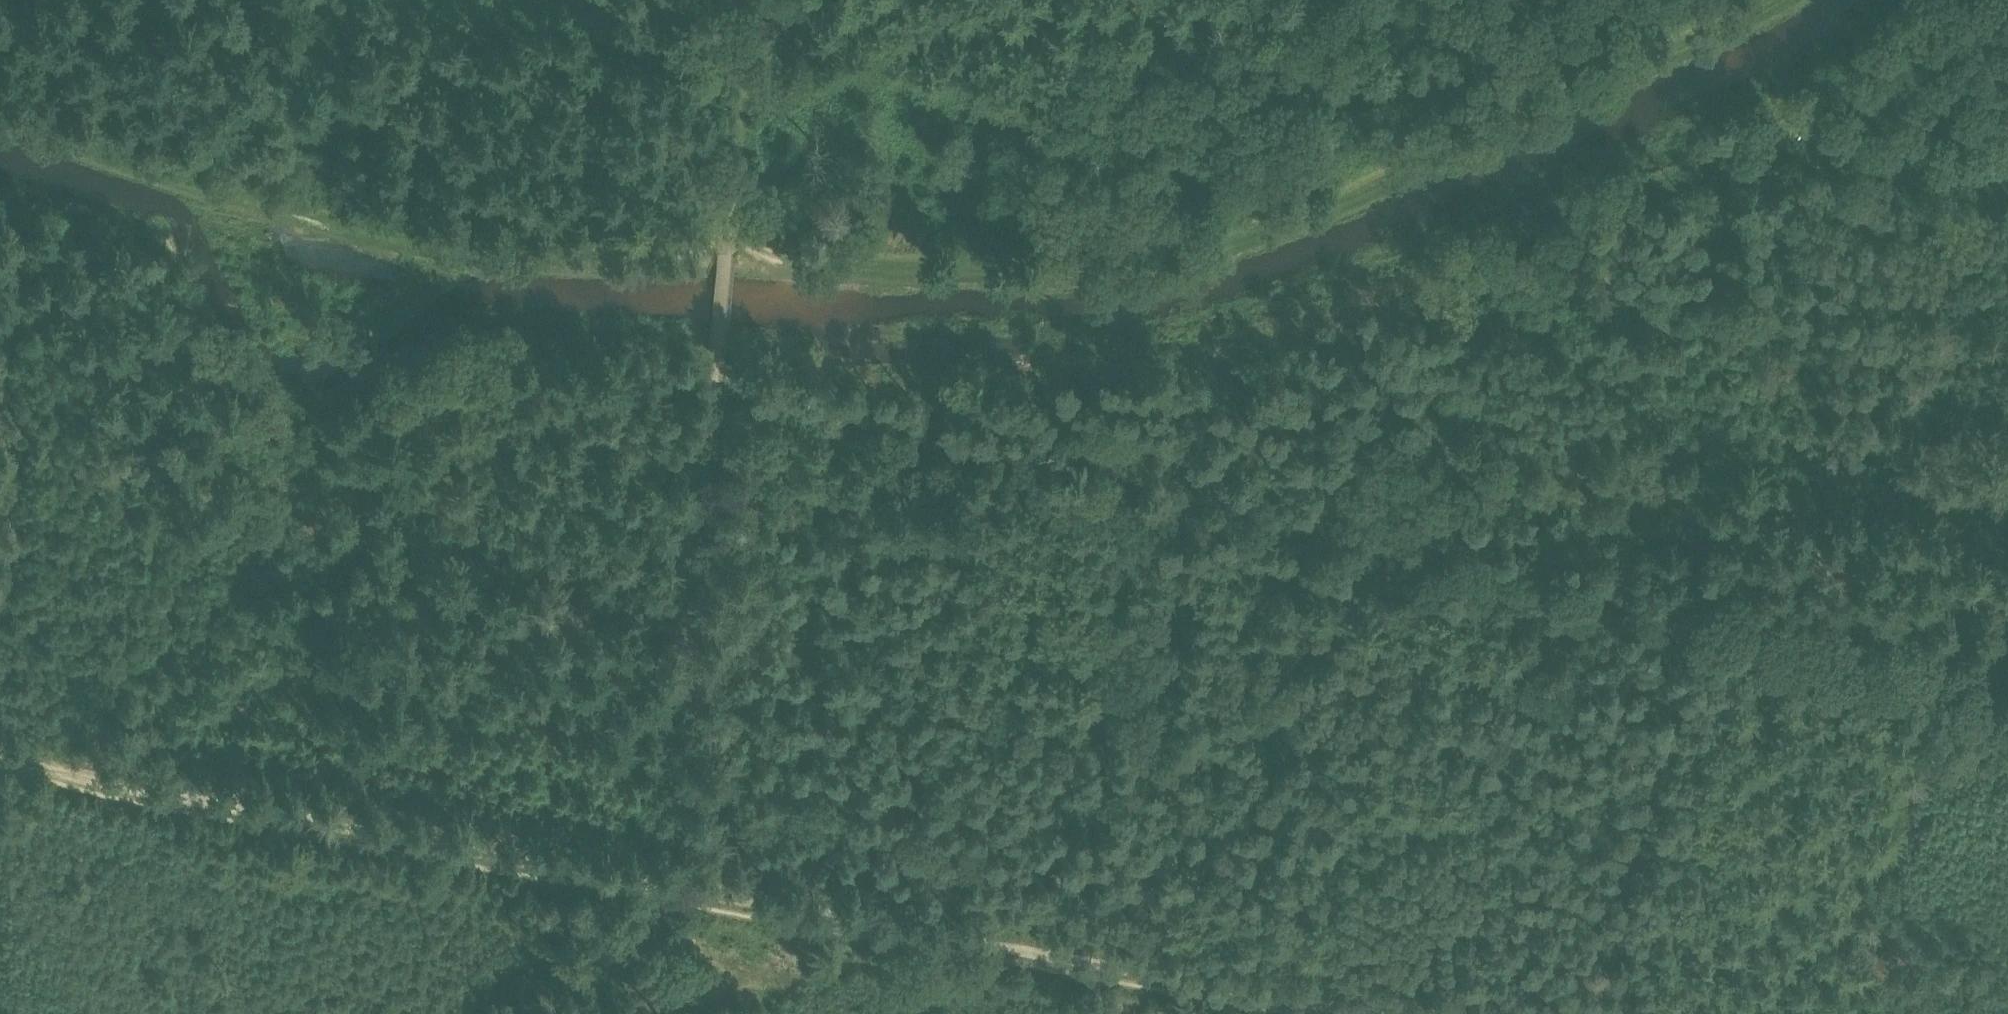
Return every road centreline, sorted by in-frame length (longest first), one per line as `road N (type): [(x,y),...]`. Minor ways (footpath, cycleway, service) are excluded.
road 1 (track): [(1362,1013),(661,890)]
road 2 (track): [(661,890),(228,818),(0,762)]
road 3 (track): [(718,331),(746,0)]

